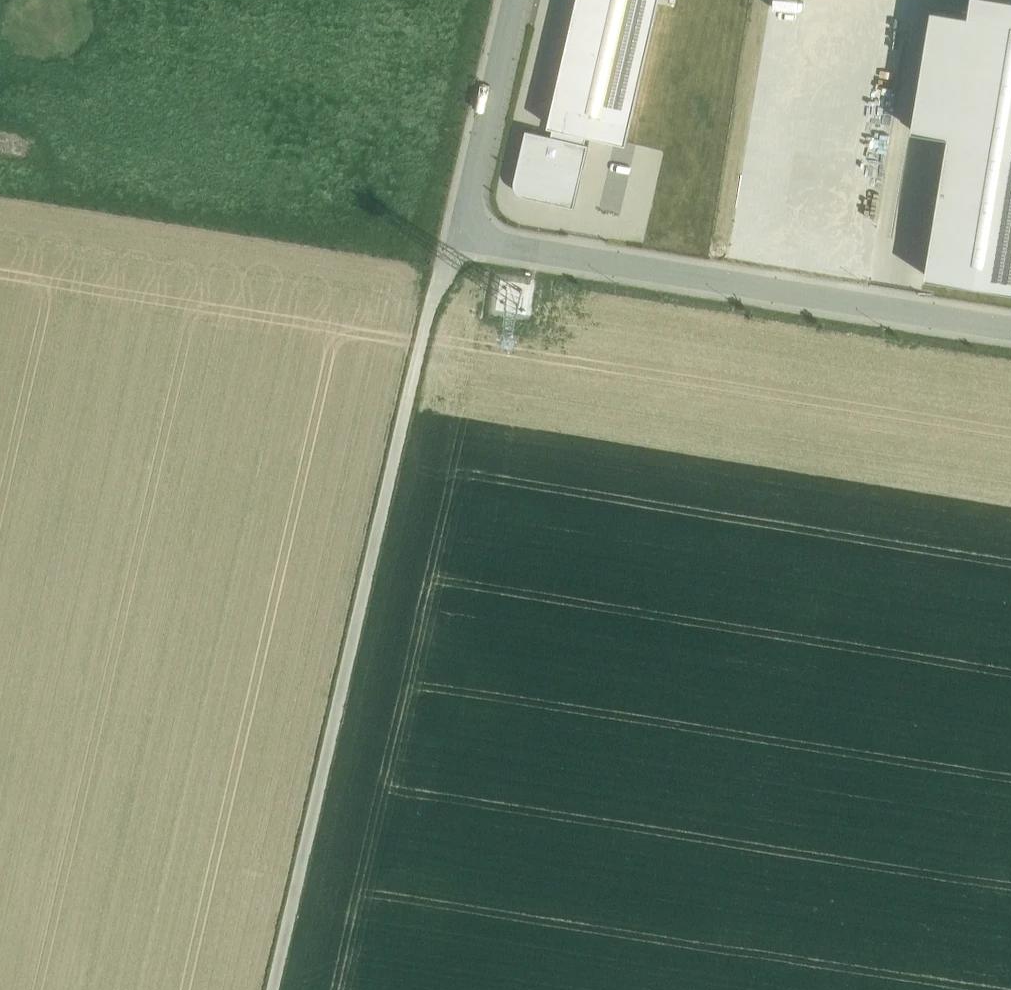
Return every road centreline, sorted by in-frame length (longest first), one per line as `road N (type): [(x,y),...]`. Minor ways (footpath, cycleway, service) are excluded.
road 1 (unclassified): [(279,989),(453,235)]
road 2 (residential): [(1010,329),(453,235)]
road 3 (residential): [(453,235),(508,0)]

